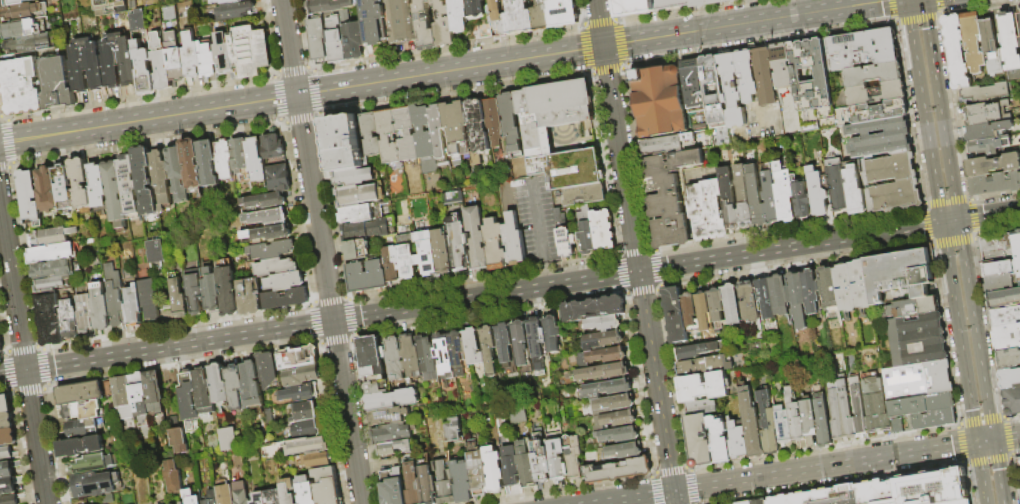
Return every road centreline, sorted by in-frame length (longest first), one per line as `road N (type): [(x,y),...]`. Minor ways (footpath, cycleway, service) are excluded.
road 1 (secondary): [(959,221),(0,375)]
road 2 (secondary): [(866,0),(0,141)]
road 3 (residential): [(361,503),(282,0)]
road 4 (residential): [(674,492),(595,0)]
road 5 (secondary): [(674,492),(977,443)]
road 6 (residential): [(47,503),(0,207)]
road 7 (secondary): [(1004,503),(959,221)]
road 8 (secondary): [(912,0),(942,224)]
road 9 (secondary): [(959,221),(916,0)]
road 10 (secondary): [(942,224),(977,443)]

